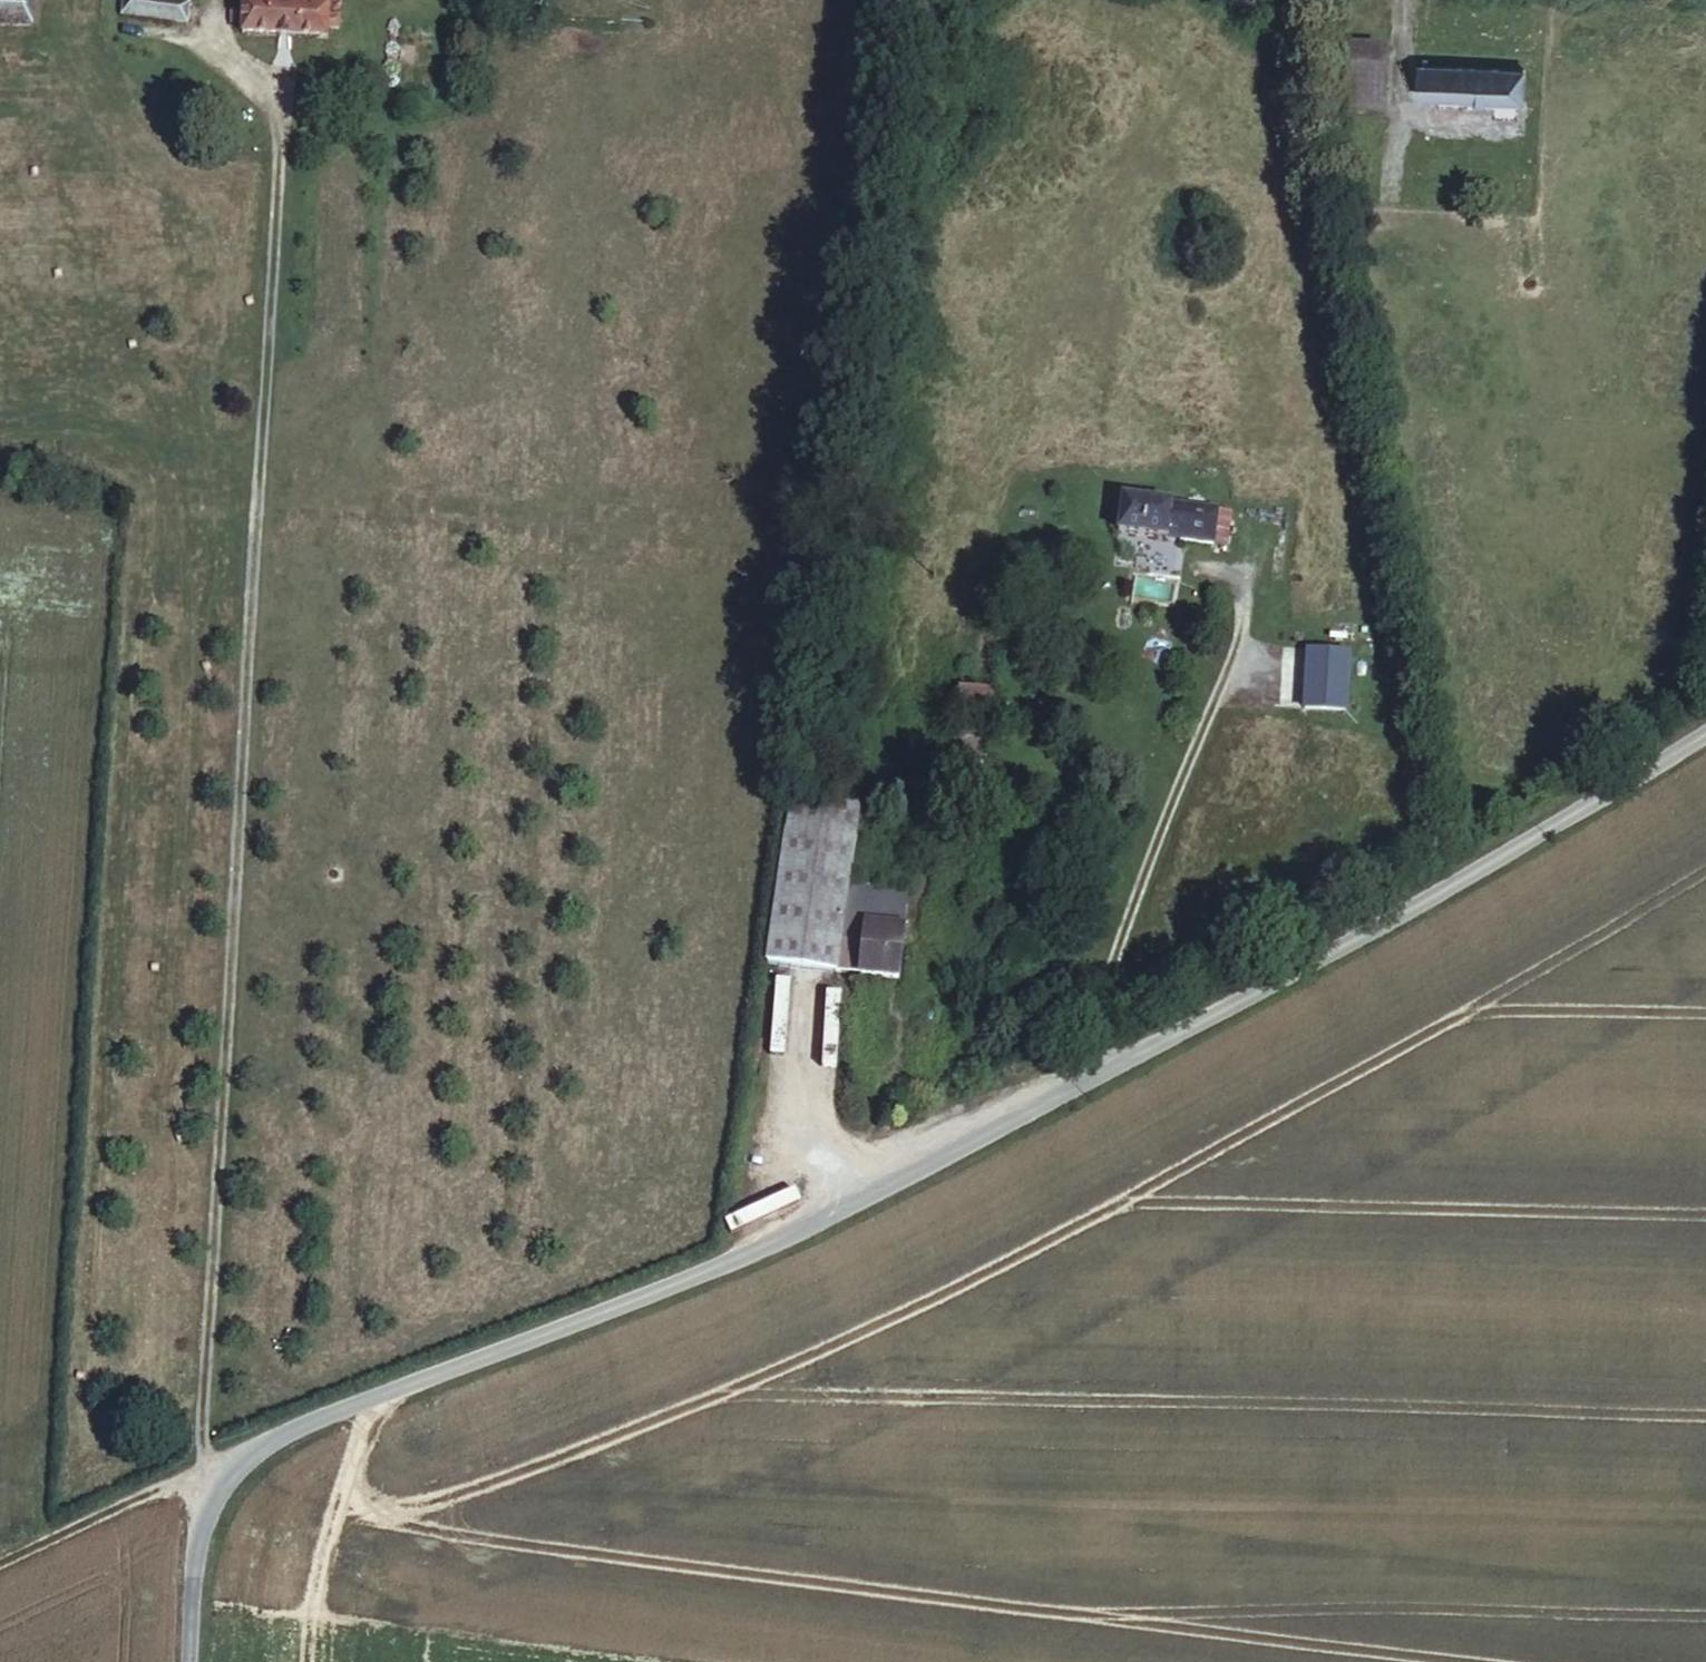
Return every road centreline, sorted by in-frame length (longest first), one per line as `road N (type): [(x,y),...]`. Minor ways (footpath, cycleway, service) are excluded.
road 1 (unclassified): [(174,1661),(183,1524),(207,1461),(271,1416),(491,1328),(1609,786),(1705,715)]
road 2 (track): [(0,1555),(207,1461)]

